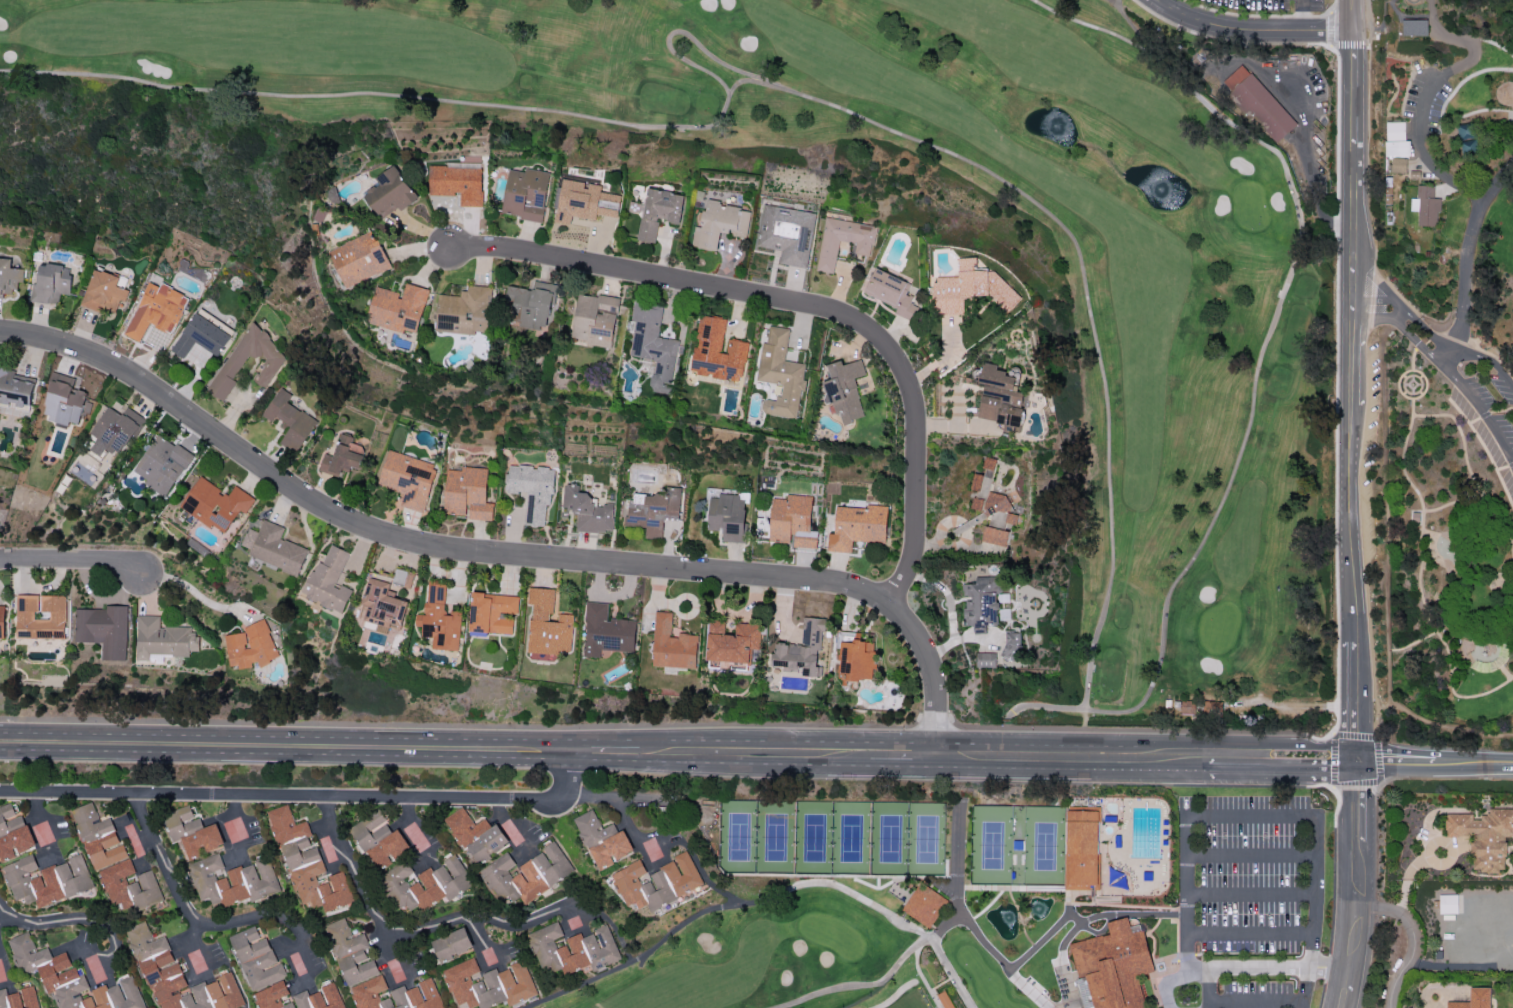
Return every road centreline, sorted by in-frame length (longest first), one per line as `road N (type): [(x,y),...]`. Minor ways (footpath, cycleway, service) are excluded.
road 1 (residential): [(0,333),(106,361),(300,494),(428,549),(839,583),(885,602),(909,623),(939,684),(939,758)]
road 2 (residential): [(1354,760),(1351,0)]
road 3 (residential): [(885,602),(917,549),(917,417),(890,350),(869,328),(830,310),(522,251),(450,251)]
road 4 (residential): [(570,752),(570,782),(555,801),(0,793)]
road 5 (secondary): [(0,744),(570,752)]
road 6 (residential): [(136,795),(189,914),(222,927),(279,919),(297,930),(321,971)]
road 7 (residential): [(1342,1007),(1355,905),(1354,760)]
road 8 (secondary): [(939,758),(1179,757)]
road 9 (secondary): [(639,753),(871,757)]
road 10 (residential): [(330,799),(378,922),(408,935),(471,916)]
road 11 (residential): [(1155,0),(1209,29),(1246,36),(1353,34)]
road 12 (secondary): [(1209,767),(1329,772),(1354,760)]
road 13 (residential): [(1355,905),(1406,917),(1411,947),(1390,989),(1390,1007)]
road 14 (secondary): [(1354,760),(1333,746),(1212,744)]
road 15 (residential): [(134,571),(95,558),(0,560)]

